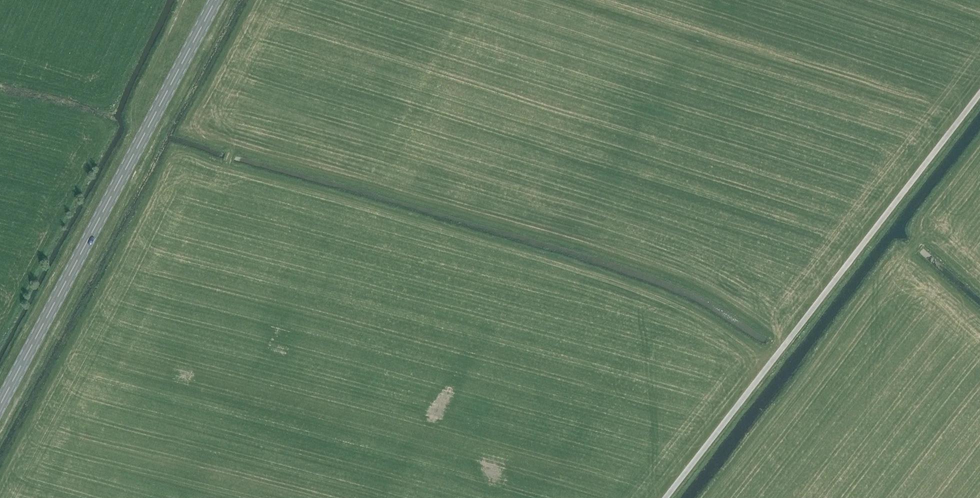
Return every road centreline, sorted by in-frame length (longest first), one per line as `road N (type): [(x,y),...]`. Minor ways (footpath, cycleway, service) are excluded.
road 1 (track): [(665,497),(979,93)]
road 2 (primary): [(215,0),(0,405)]

